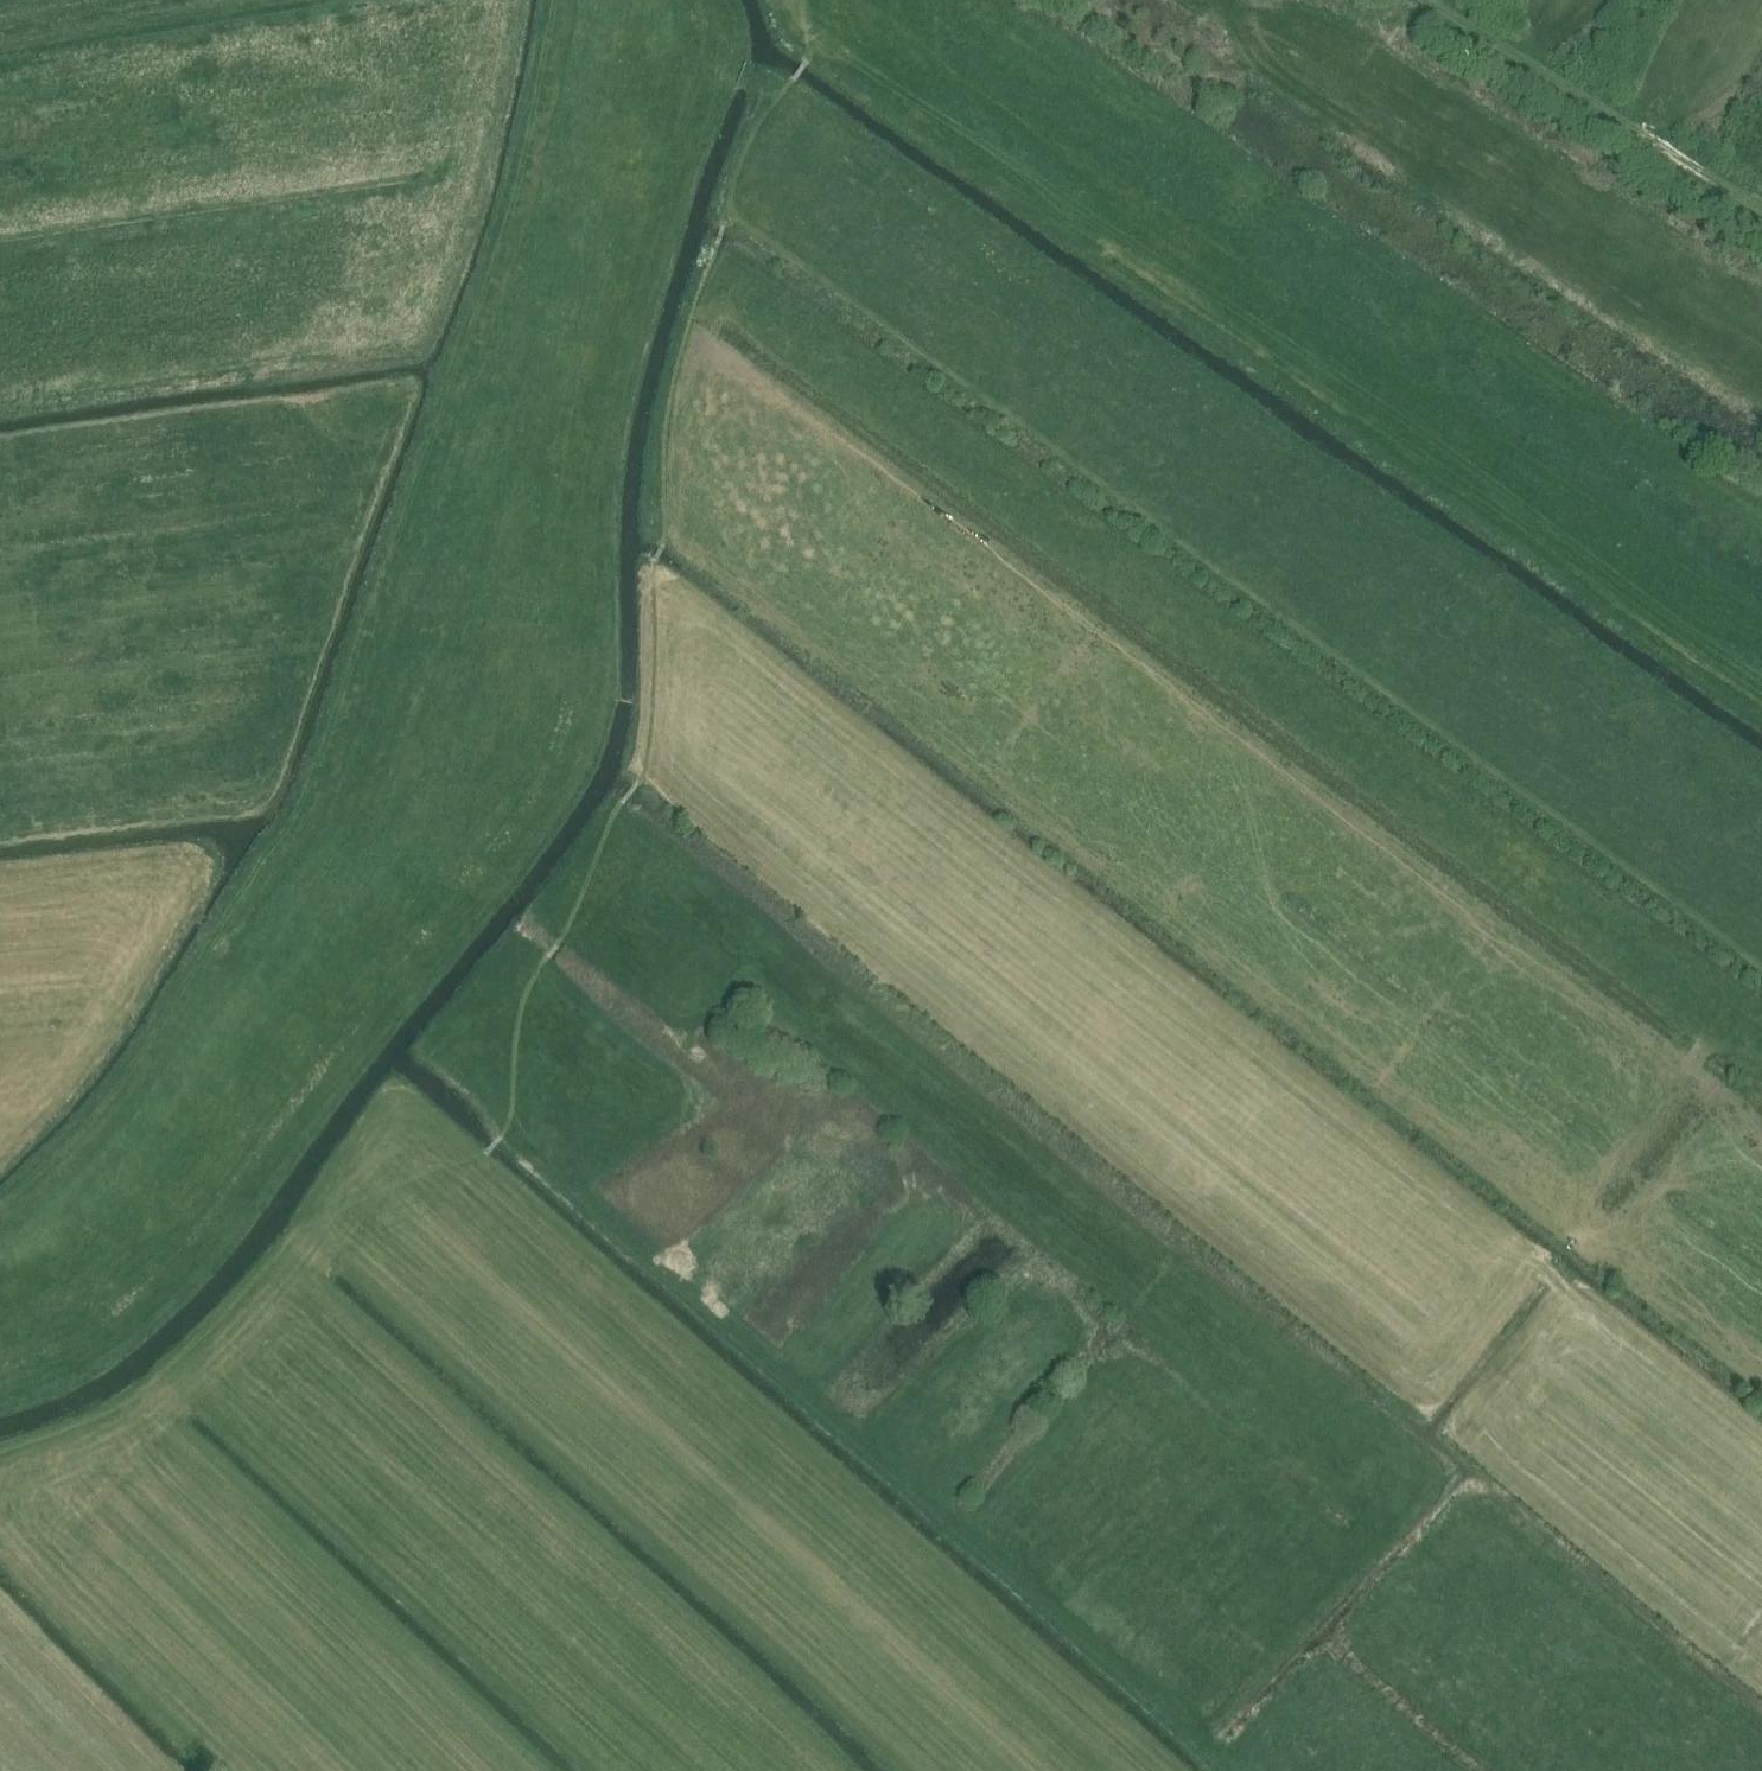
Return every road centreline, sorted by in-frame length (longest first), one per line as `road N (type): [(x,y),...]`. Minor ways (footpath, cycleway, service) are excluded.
road 1 (track): [(1436,0),(1761,204)]

